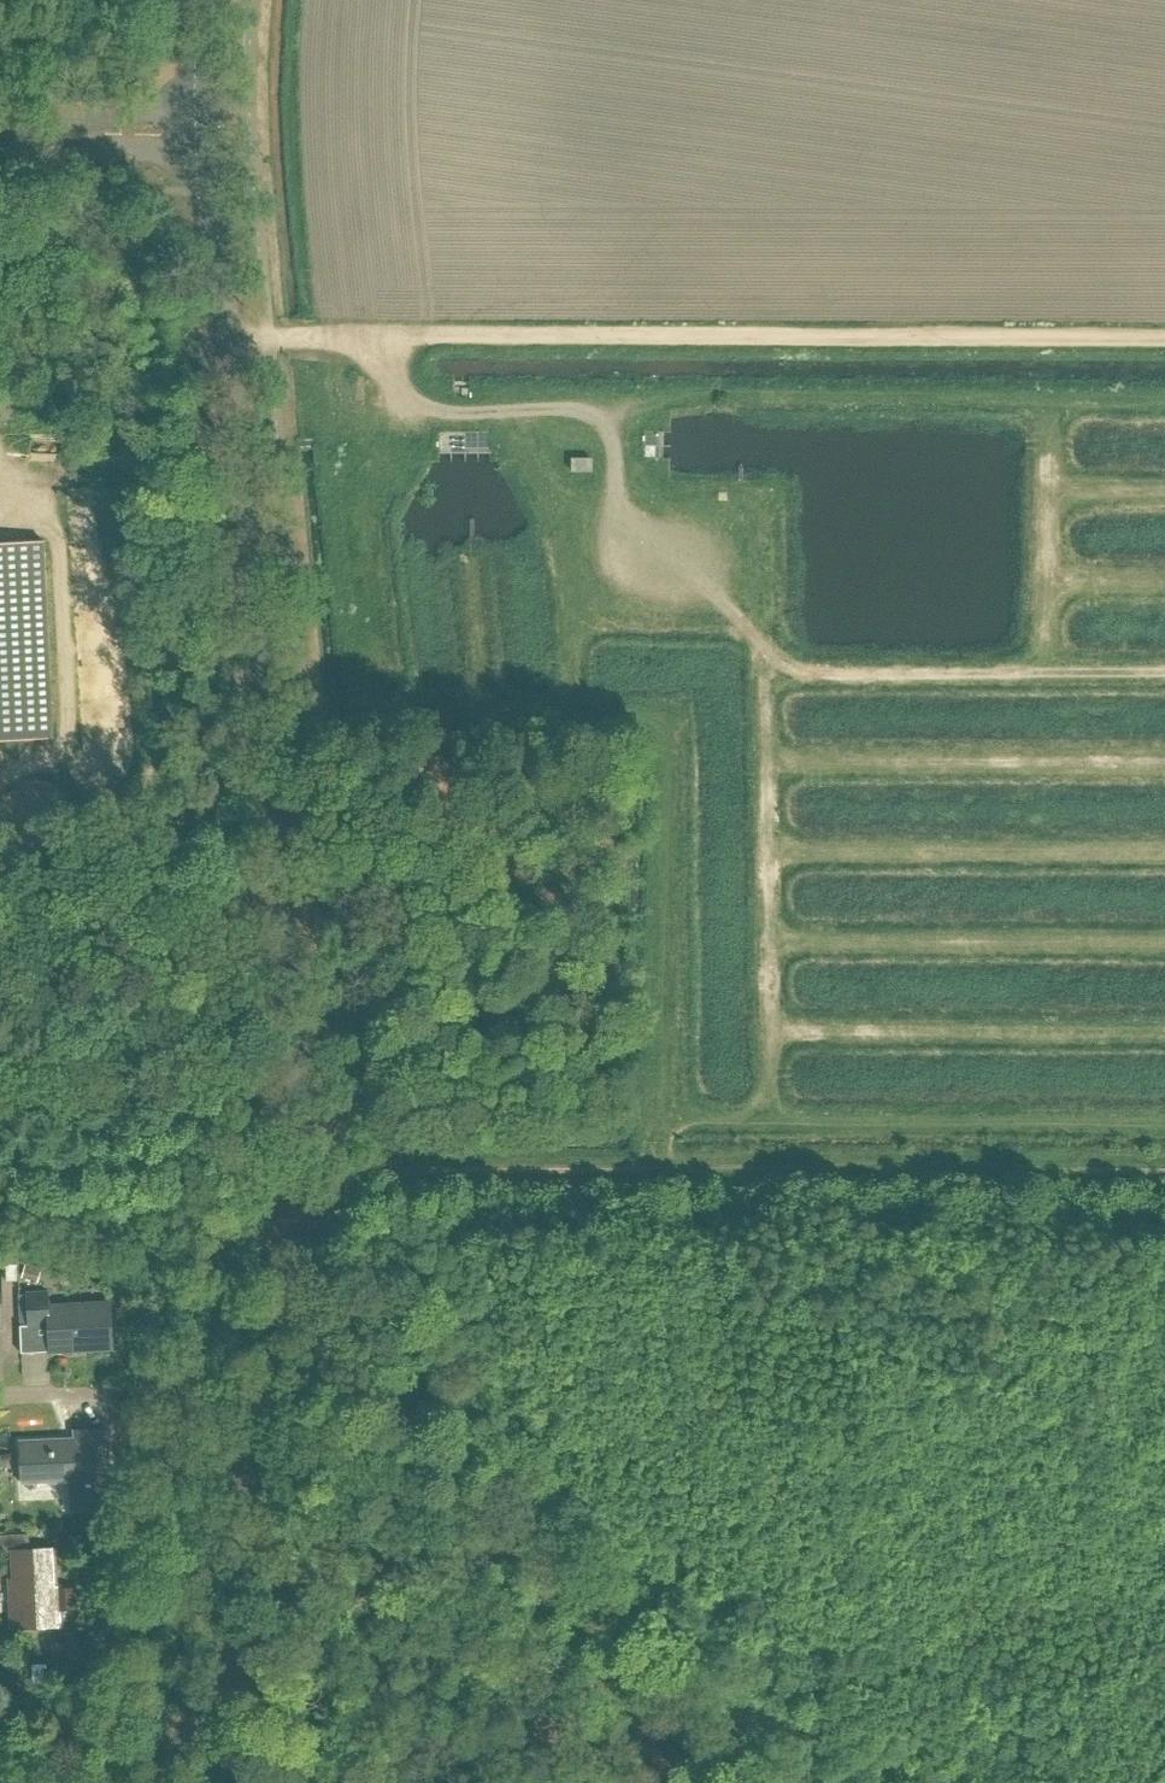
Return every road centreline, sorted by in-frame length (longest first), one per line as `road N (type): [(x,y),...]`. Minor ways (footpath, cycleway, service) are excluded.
road 1 (tertiary): [(181,1782),(283,1302),(303,1036),(209,134)]
road 2 (track): [(374,339),(415,411),(577,412),(604,426),(620,510),(766,655),(770,1120)]
road 3 (track): [(1164,341),(266,338)]
road 4 (track): [(619,506),(580,640),(577,711),(670,711),(664,1110),(672,1126)]
road 5 (track): [(577,412),(709,395),(1164,396)]
road 6 (track): [(1164,1123),(679,1120),(664,1138),(667,1170)]
road 7 (track): [(766,670),(1164,673)]
road 8 (track): [(767,759),(1164,760)]
road 9 (track): [(768,856),(1164,851)]
road 10 (track): [(768,944),(1164,942)]
road 11 (track): [(769,1033),(1164,1031)]
road 12 (track): [(1052,395),(1046,672)]
road 13 (tertiary): [(0,141),(209,134)]
road 14 (tertiary): [(209,134),(213,0)]

